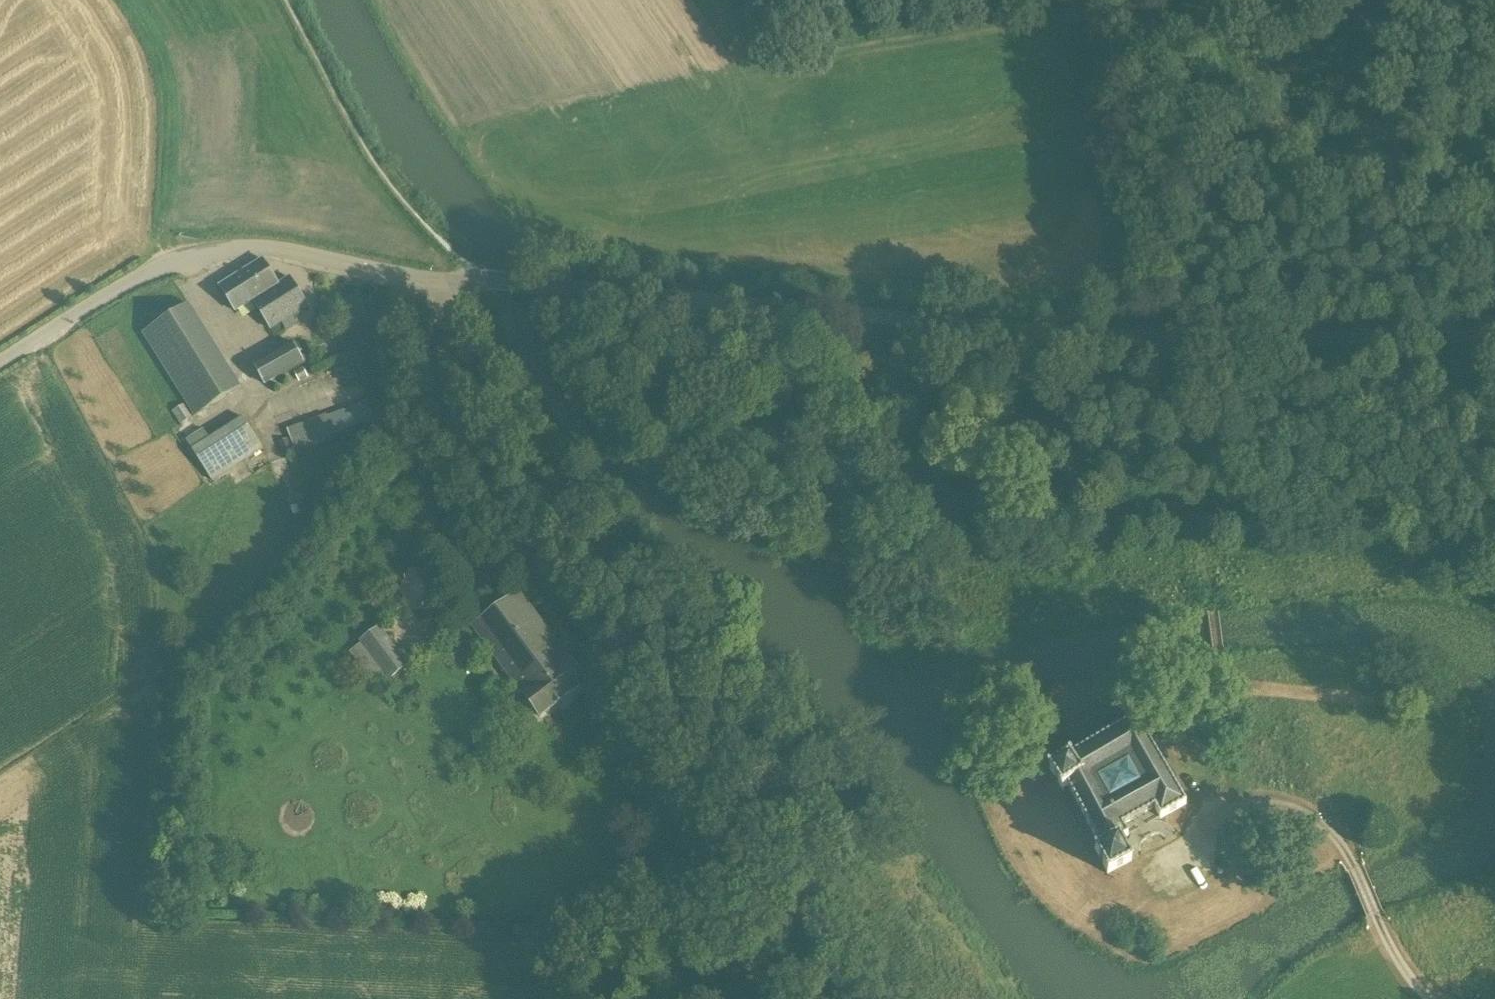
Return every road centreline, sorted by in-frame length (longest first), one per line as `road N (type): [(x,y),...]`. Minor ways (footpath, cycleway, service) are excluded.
road 1 (unclassified): [(1494,328),(1172,340),(432,278)]
road 2 (unclassified): [(872,998),(447,427),(423,368),(432,278)]
road 3 (unclassified): [(432,278),(255,247),(191,255),(146,272),(0,362)]
road 4 (track): [(1172,340),(1133,0)]

